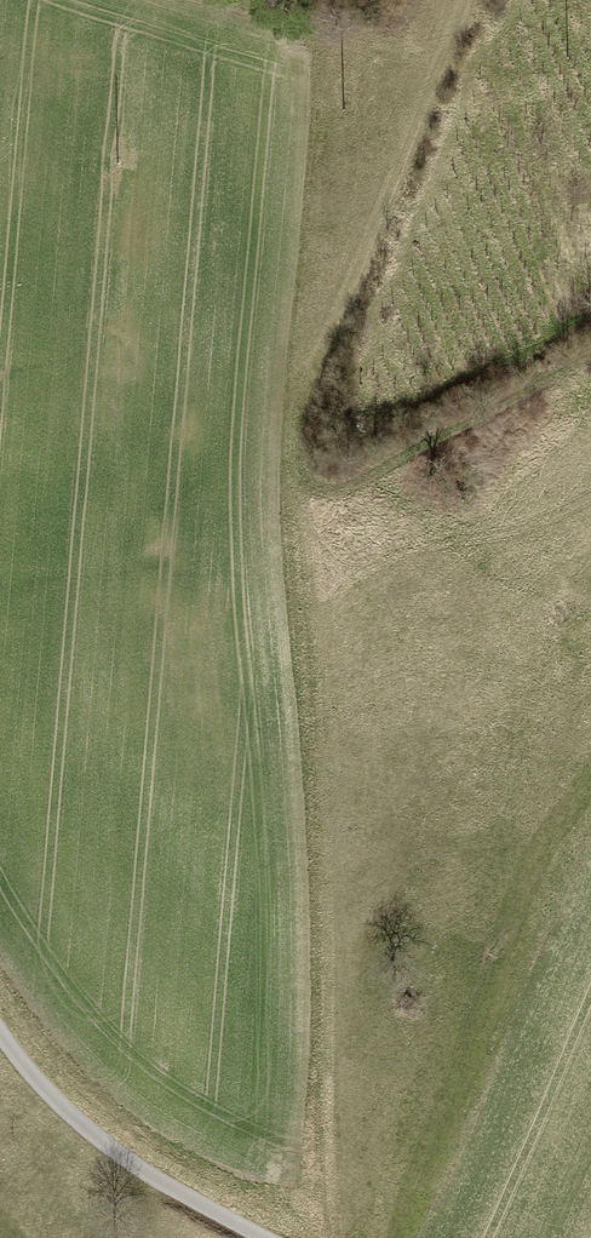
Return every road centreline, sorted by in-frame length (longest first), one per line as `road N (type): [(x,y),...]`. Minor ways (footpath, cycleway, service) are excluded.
road 1 (track): [(333,1237),(314,523),(321,494),(297,468),(296,433),(469,0)]
road 2 (track): [(261,1237),(107,1146),(26,1068),(0,1029)]
road 3 (track): [(321,494),(590,355)]

